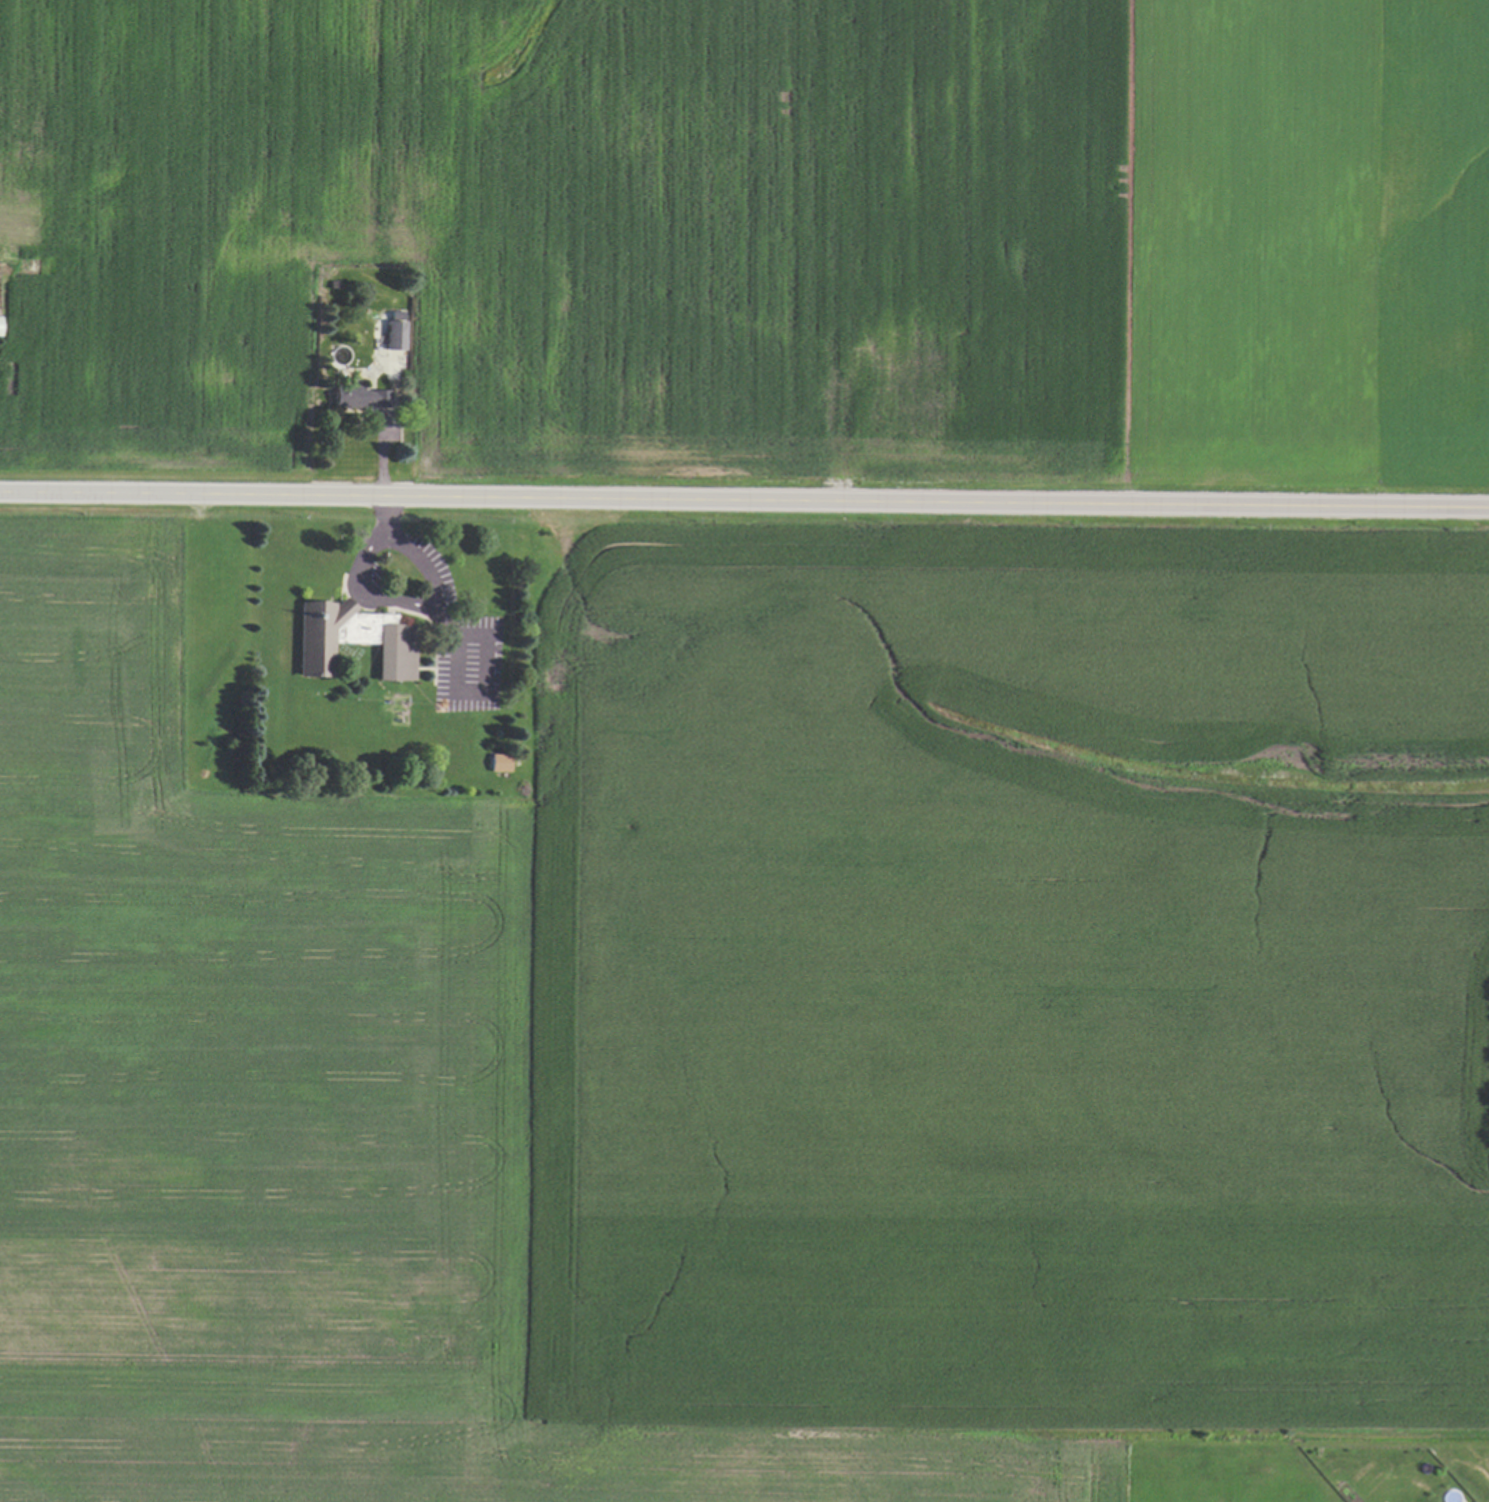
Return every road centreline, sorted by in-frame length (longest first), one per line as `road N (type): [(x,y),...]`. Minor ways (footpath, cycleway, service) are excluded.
road 1 (secondary): [(0,495),(1488,510)]

